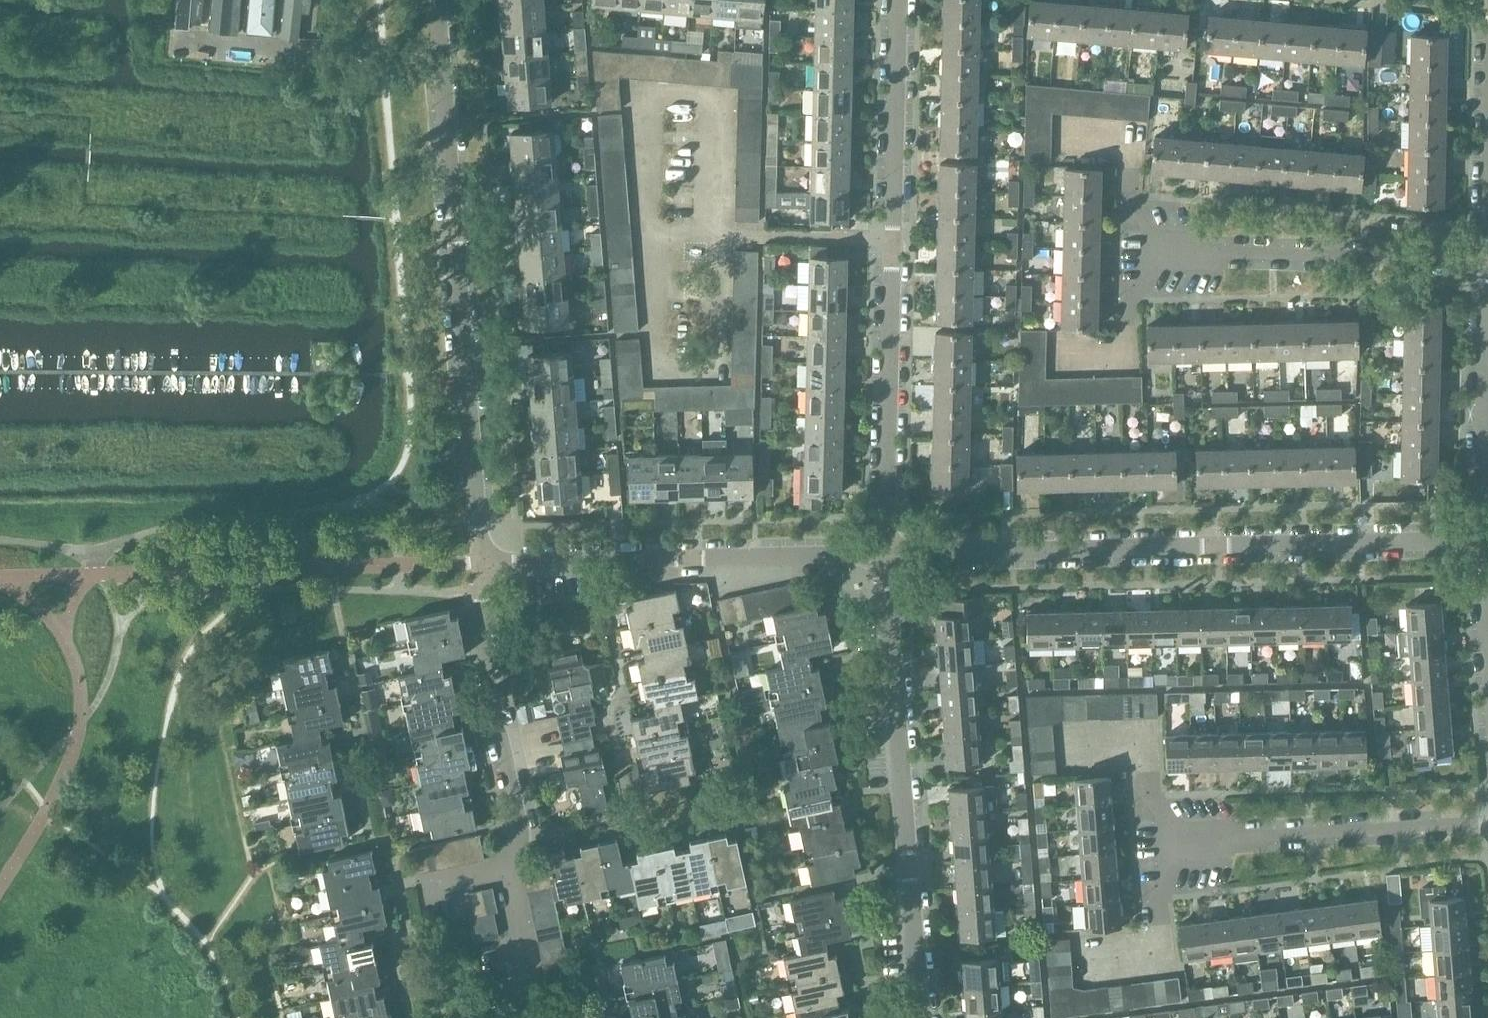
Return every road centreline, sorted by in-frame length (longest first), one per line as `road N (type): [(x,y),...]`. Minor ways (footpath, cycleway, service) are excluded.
road 1 (residential): [(892,556),(1482,540)]
road 2 (residential): [(892,556),(899,0)]
road 3 (residential): [(481,565),(448,60)]
road 4 (residential): [(926,1017),(892,556)]
road 5 (residential): [(481,565),(892,556)]
road 6 (residential): [(1487,259),(1156,250)]
road 7 (residential): [(1180,840),(1487,820)]
road 8 (residential): [(1482,540),(1487,259)]
road 9 (residential): [(522,836),(487,660),(481,565)]
road 10 (residential): [(448,60),(176,45)]

